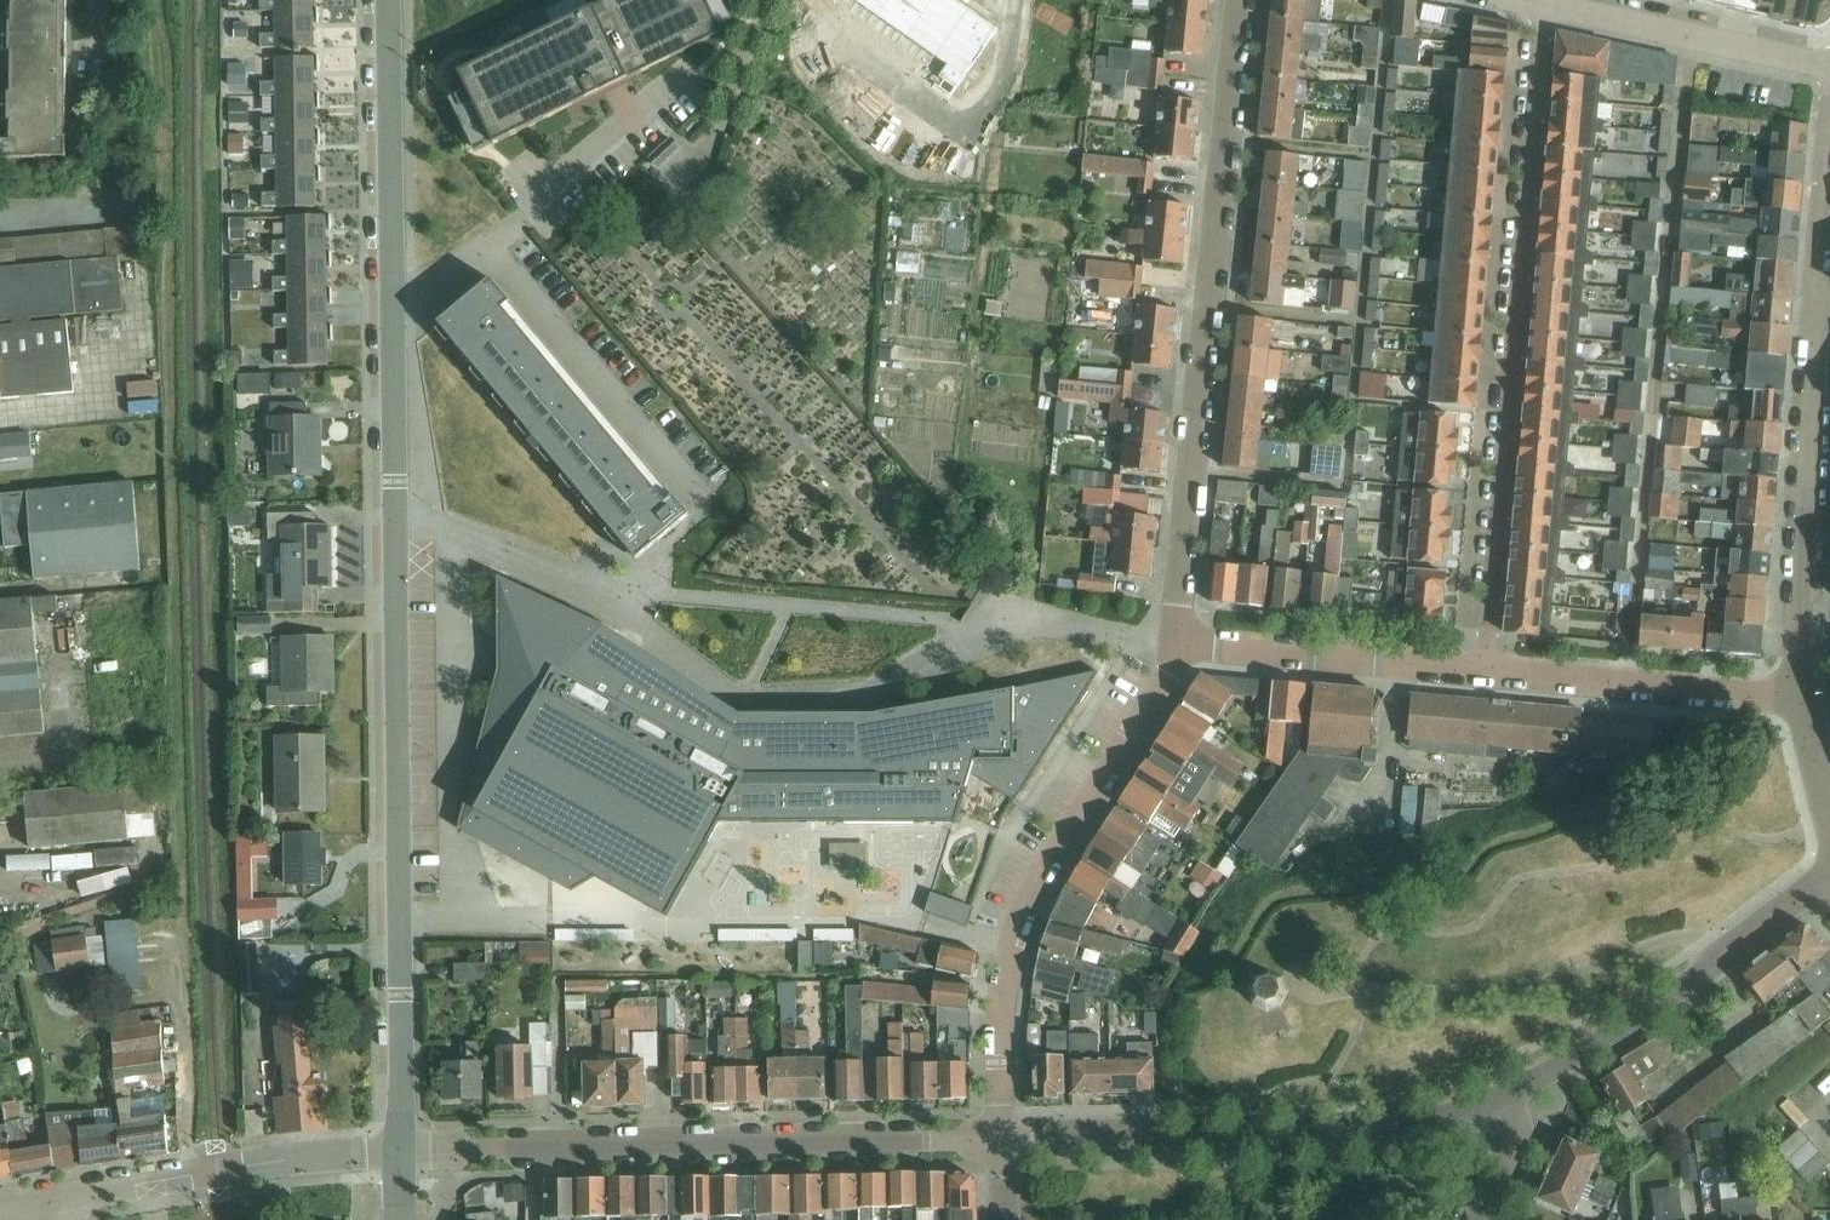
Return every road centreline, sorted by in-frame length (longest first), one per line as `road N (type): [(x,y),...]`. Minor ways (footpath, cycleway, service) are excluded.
road 1 (tertiary): [(401,1153),(391,0)]
road 2 (residential): [(1473,665),(1539,1)]
road 3 (residential): [(1168,638),(1235,0)]
road 4 (residential): [(401,1153),(1001,1142)]
road 5 (residential): [(1001,1142),(997,1016),(1014,913),(1163,681),(1168,638)]
road 6 (residential): [(1001,1142),(1421,1127),(1534,1084)]
road 7 (residential): [(1793,690),(1815,313)]
road 8 (residential): [(1534,1084),(1641,1015),(1829,870)]
road 9 (tertiary): [(52,1199),(287,1160),(401,1153)]
road 10 (residential): [(1793,690),(1473,665)]
road 11 (residential): [(1473,665),(1168,638)]
road 12 (residential): [(1829,61),(1539,1)]
road 13 (residential): [(1815,313),(1829,120)]
road 14 (residential): [(1476,1219),(1534,1084)]
road 15 (residential): [(1829,832),(1793,690)]

